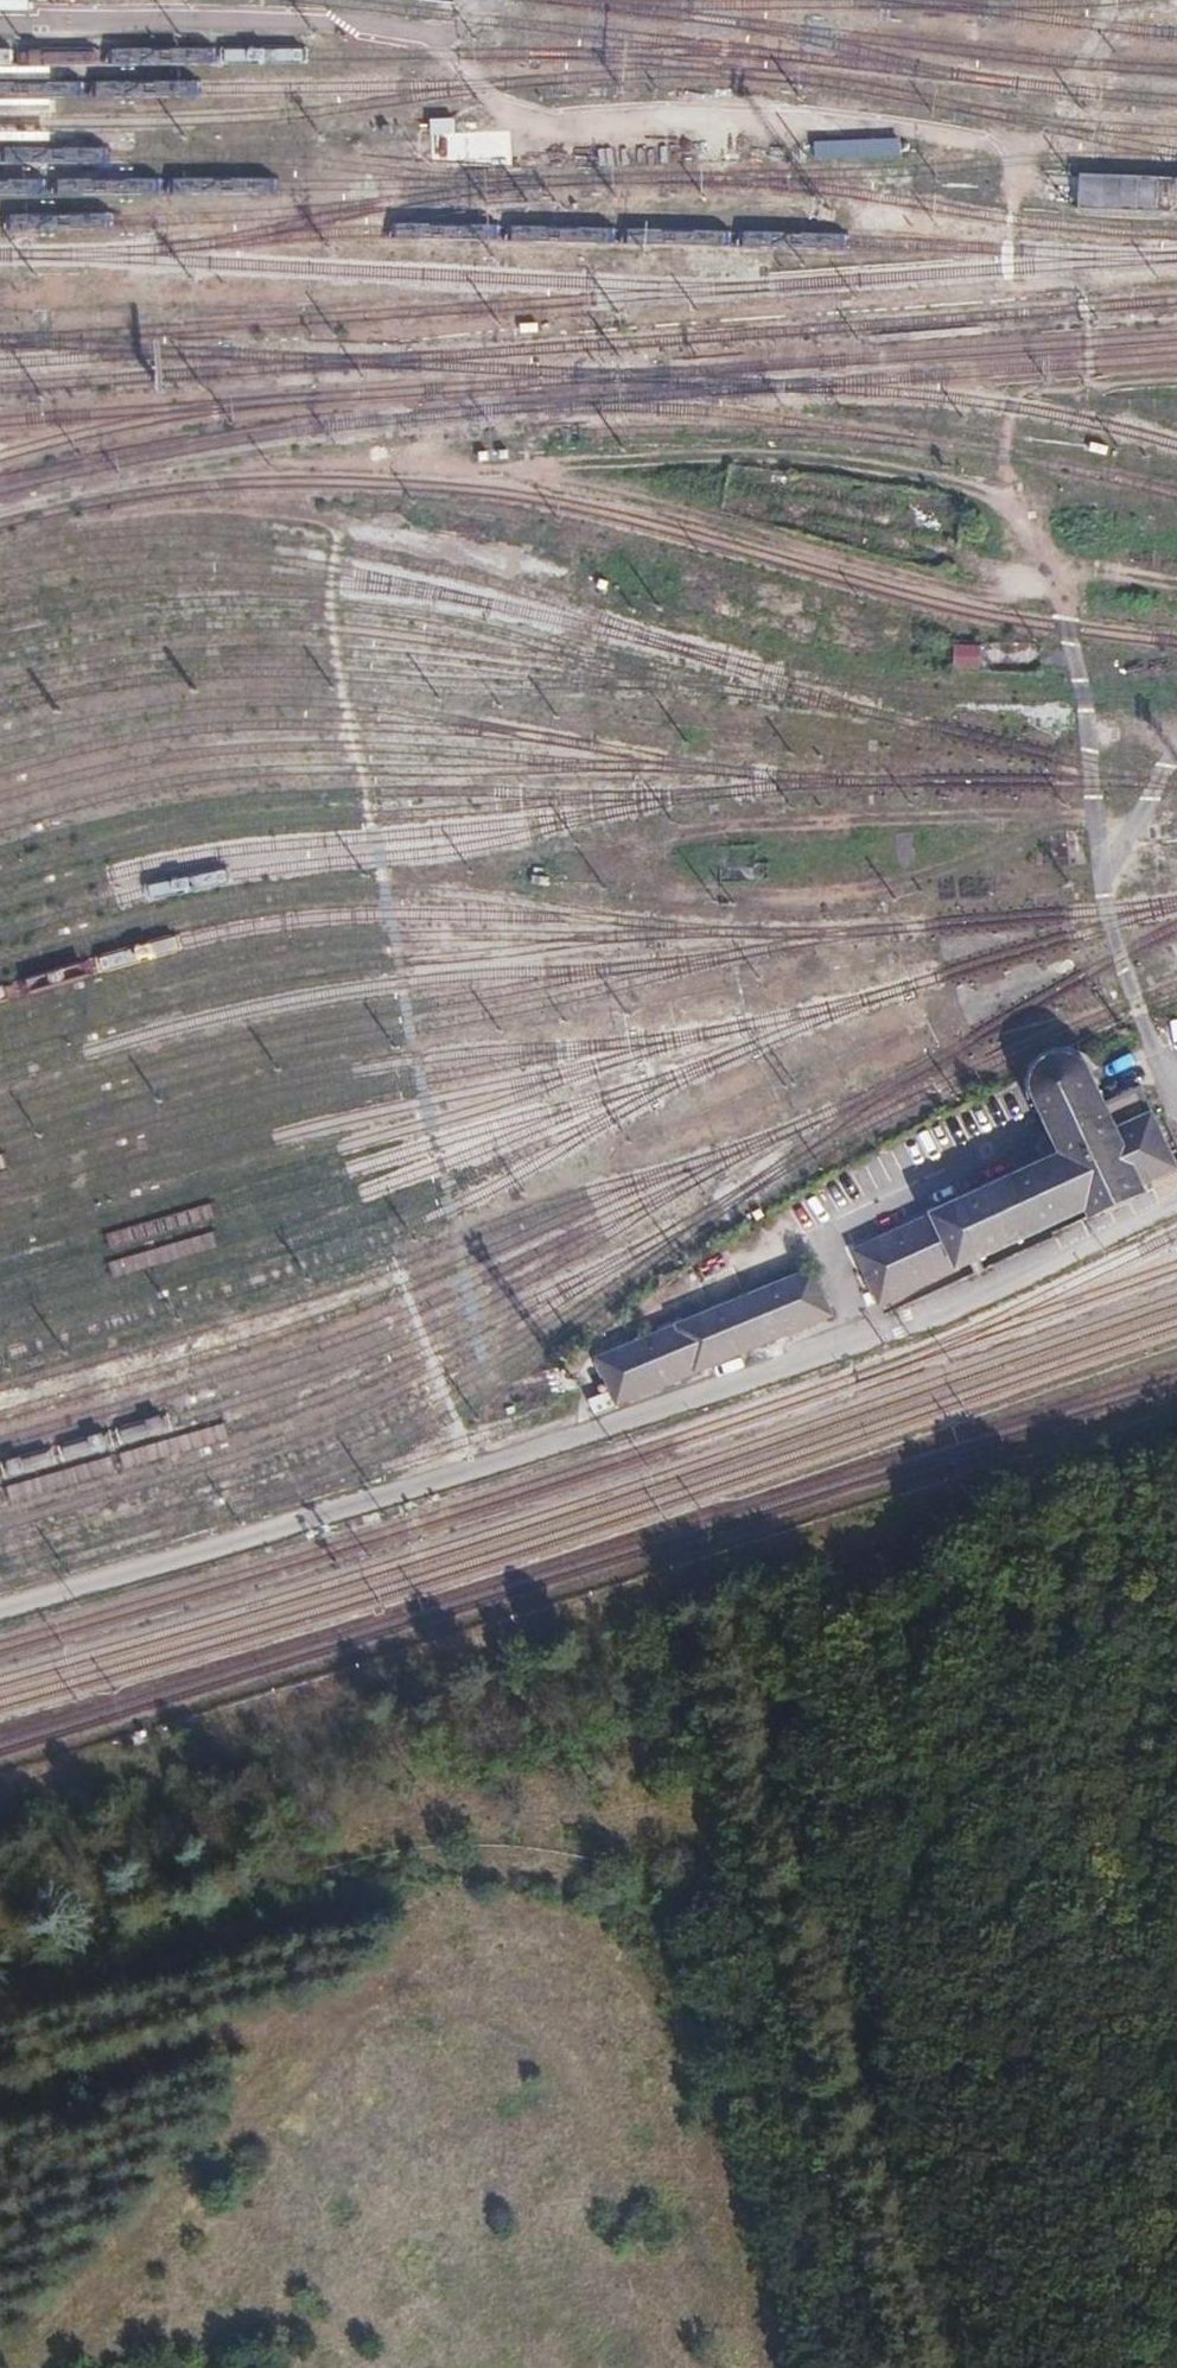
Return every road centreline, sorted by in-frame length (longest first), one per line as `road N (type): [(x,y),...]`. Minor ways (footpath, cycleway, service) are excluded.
road 1 (track): [(1176,2154),(1133,1543)]

